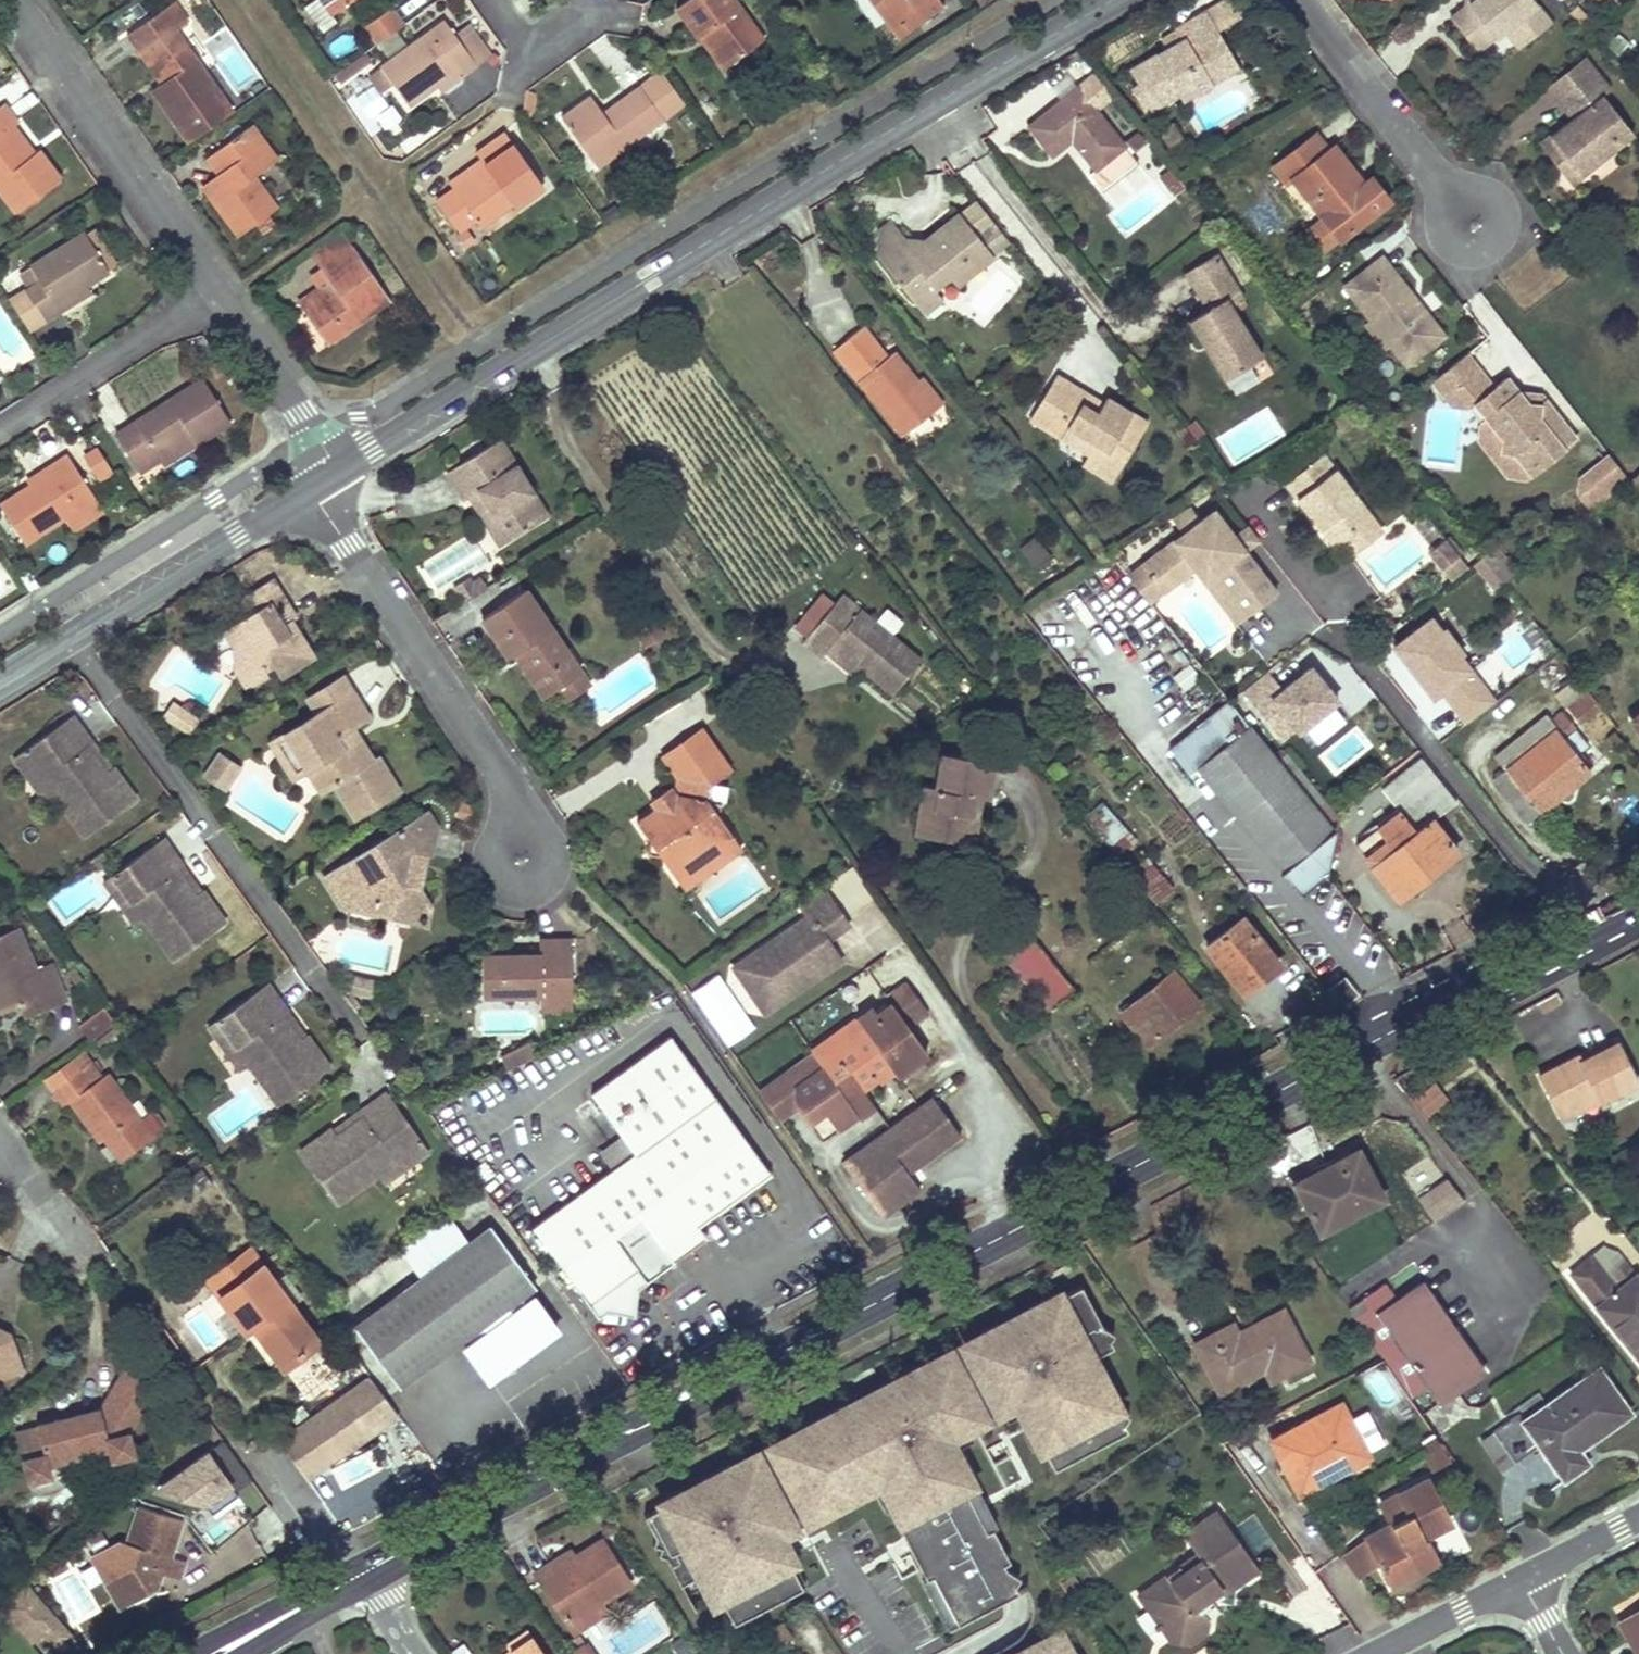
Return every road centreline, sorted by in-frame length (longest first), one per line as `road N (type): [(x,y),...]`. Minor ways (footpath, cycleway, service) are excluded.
road 1 (primary): [(364,1573),(1638,902)]
road 2 (tertiary): [(1108,0),(338,473)]
road 3 (residential): [(70,639),(351,1029)]
road 4 (residential): [(311,492),(511,791),(522,861)]
road 5 (residential): [(16,0),(220,294)]
road 6 (tertiary): [(311,492),(70,639)]
road 7 (residential): [(1306,0),(1477,219)]
road 8 (residential): [(220,294),(0,430)]
road 9 (residential): [(220,294),(338,473)]
road 10 (primary): [(364,1573),(186,1653)]
road 11 (residential): [(240,1444),(364,1573)]
road 12 (residential): [(1382,1653),(1519,1581)]
road 13 (primary): [(233,1653),(364,1573)]
road 14 (residential): [(1519,1581),(1638,1518)]
road 15 (residential): [(588,0),(581,18),(534,44),(492,0)]

